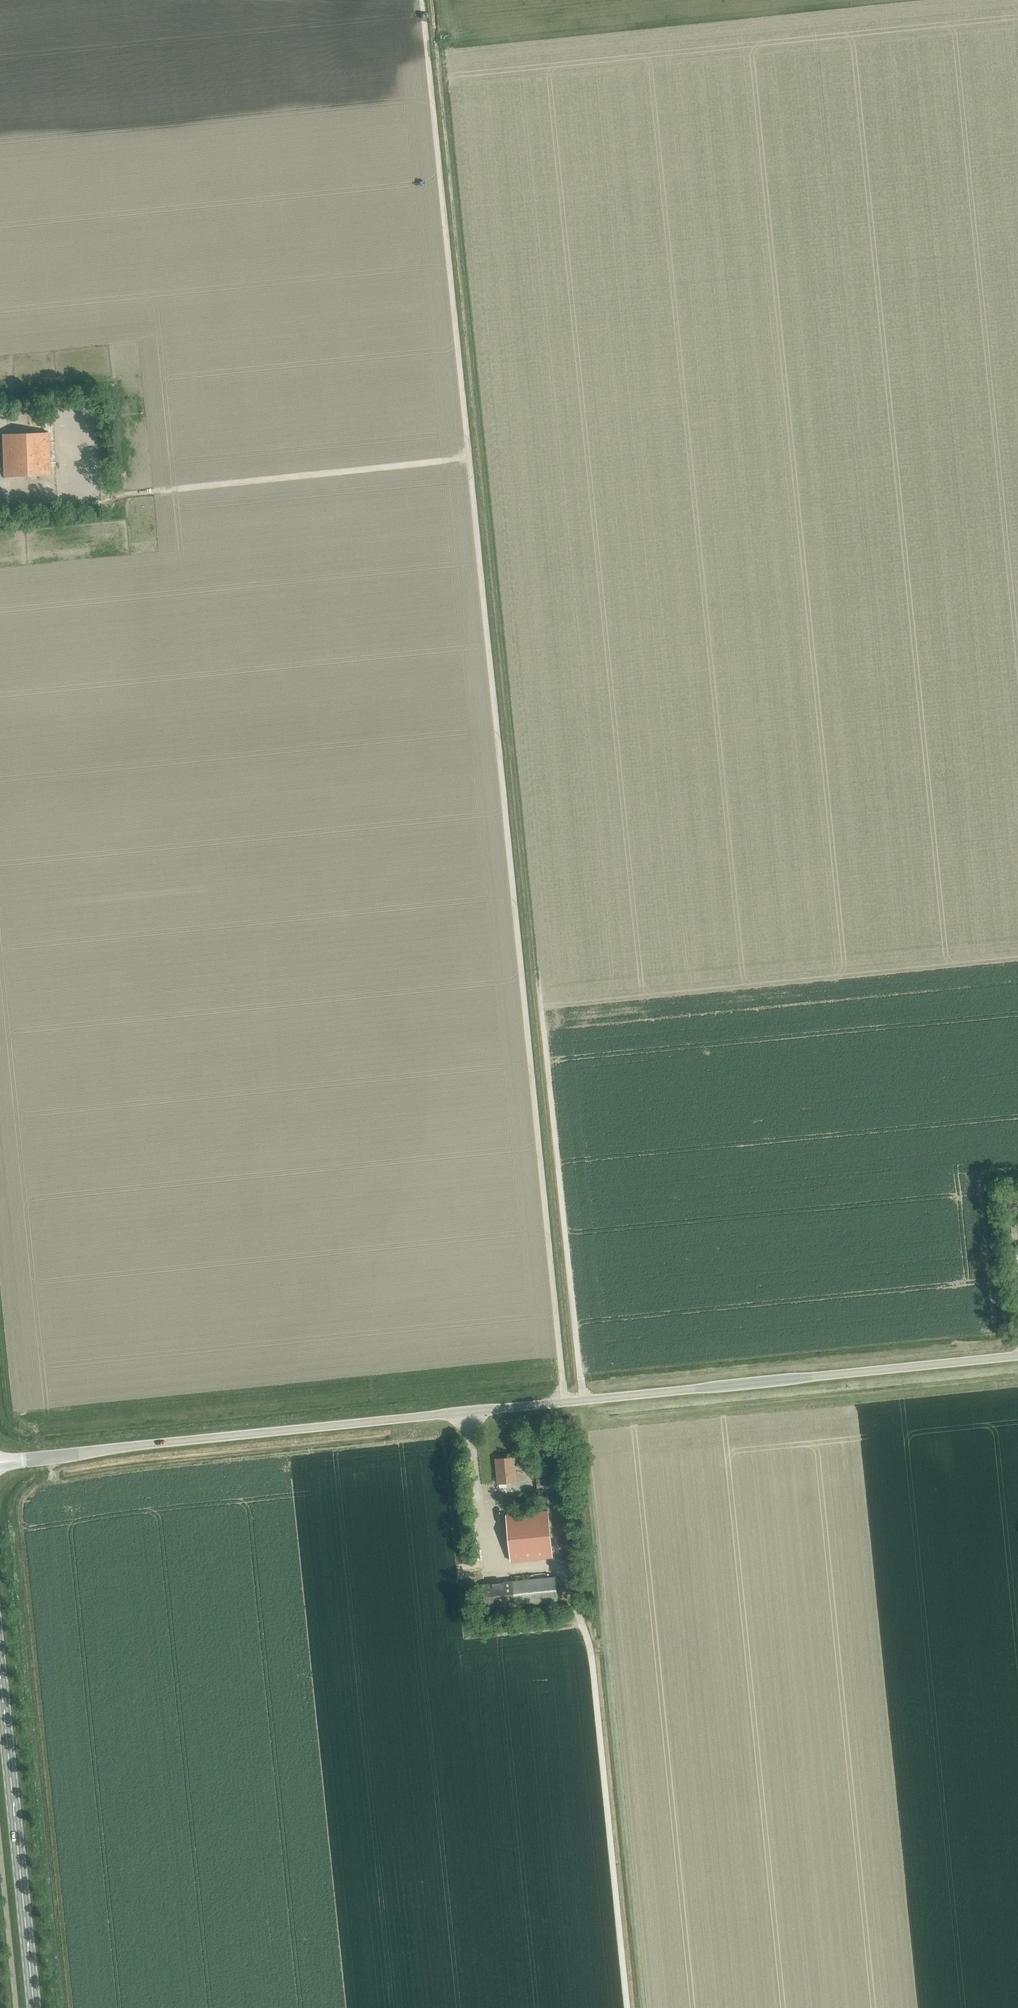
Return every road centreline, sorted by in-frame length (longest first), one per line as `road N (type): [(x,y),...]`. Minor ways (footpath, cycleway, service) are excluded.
road 1 (unclassified): [(0,1463),(1017,1355)]
road 2 (secondary): [(31,2007),(0,1709)]

